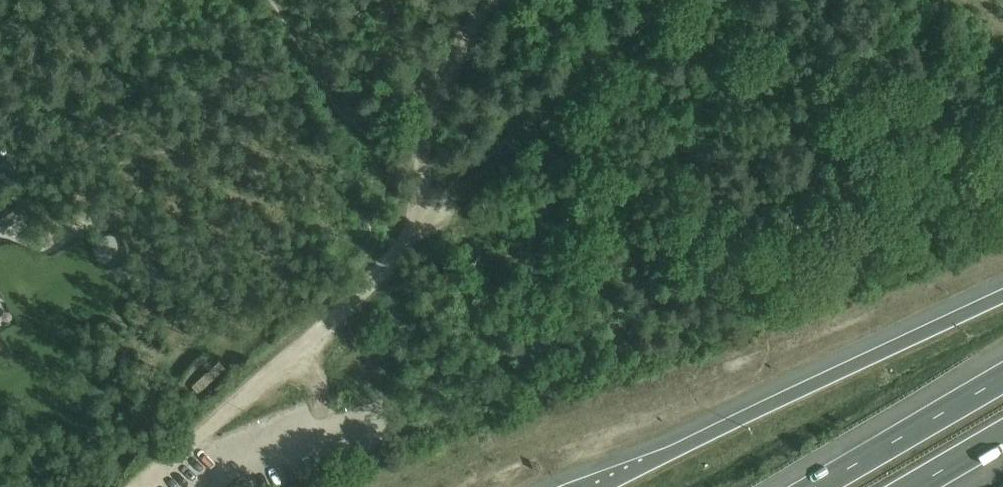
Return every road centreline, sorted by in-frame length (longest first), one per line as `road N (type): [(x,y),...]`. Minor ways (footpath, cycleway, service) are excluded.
road 1 (motorway): [(1002,296),(602,486)]
road 2 (track): [(416,237),(433,124),(459,56),(495,0)]
road 3 (motorway): [(1002,378),(815,486)]
road 4 (unclassified): [(275,373),(141,486)]

